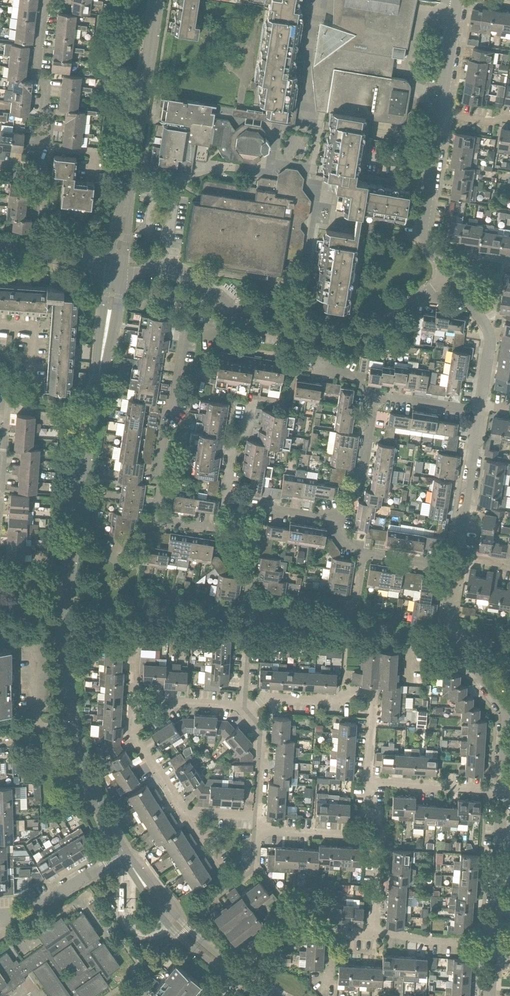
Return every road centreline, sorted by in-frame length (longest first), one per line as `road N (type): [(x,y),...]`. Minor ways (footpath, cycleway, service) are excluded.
road 1 (tertiary): [(124,855),(81,757),(65,643),(72,544),(117,266)]
road 2 (residential): [(202,290),(271,332),(339,338),(380,324),(446,280)]
road 3 (tertiary): [(117,266),(158,0)]
road 4 (residential): [(502,786),(498,707),(449,625),(454,562)]
road 5 (residential): [(373,932),(378,846),(368,836),(259,830)]
road 6 (residential): [(446,280),(423,233),(440,118)]
road 7 (residential): [(41,168),(50,0)]
road 8 (tertiary): [(238,976),(171,921),(124,855)]
road 9 (residential): [(454,562),(479,400)]
road 10 (residential): [(491,943),(502,786)]
road 11 (residential): [(156,520),(160,439),(178,366)]
road 12 (residential): [(0,915),(27,911),(124,855)]
road 13 (residential): [(0,513),(9,377)]
road 14 (residential): [(341,525),(363,469),(372,396)]
road 15 (residential): [(479,400),(484,333),(446,280)]
road 16 (residential): [(502,786),(373,780)]
road 17 (residential): [(226,522),(235,443),(251,426),(256,402)]

